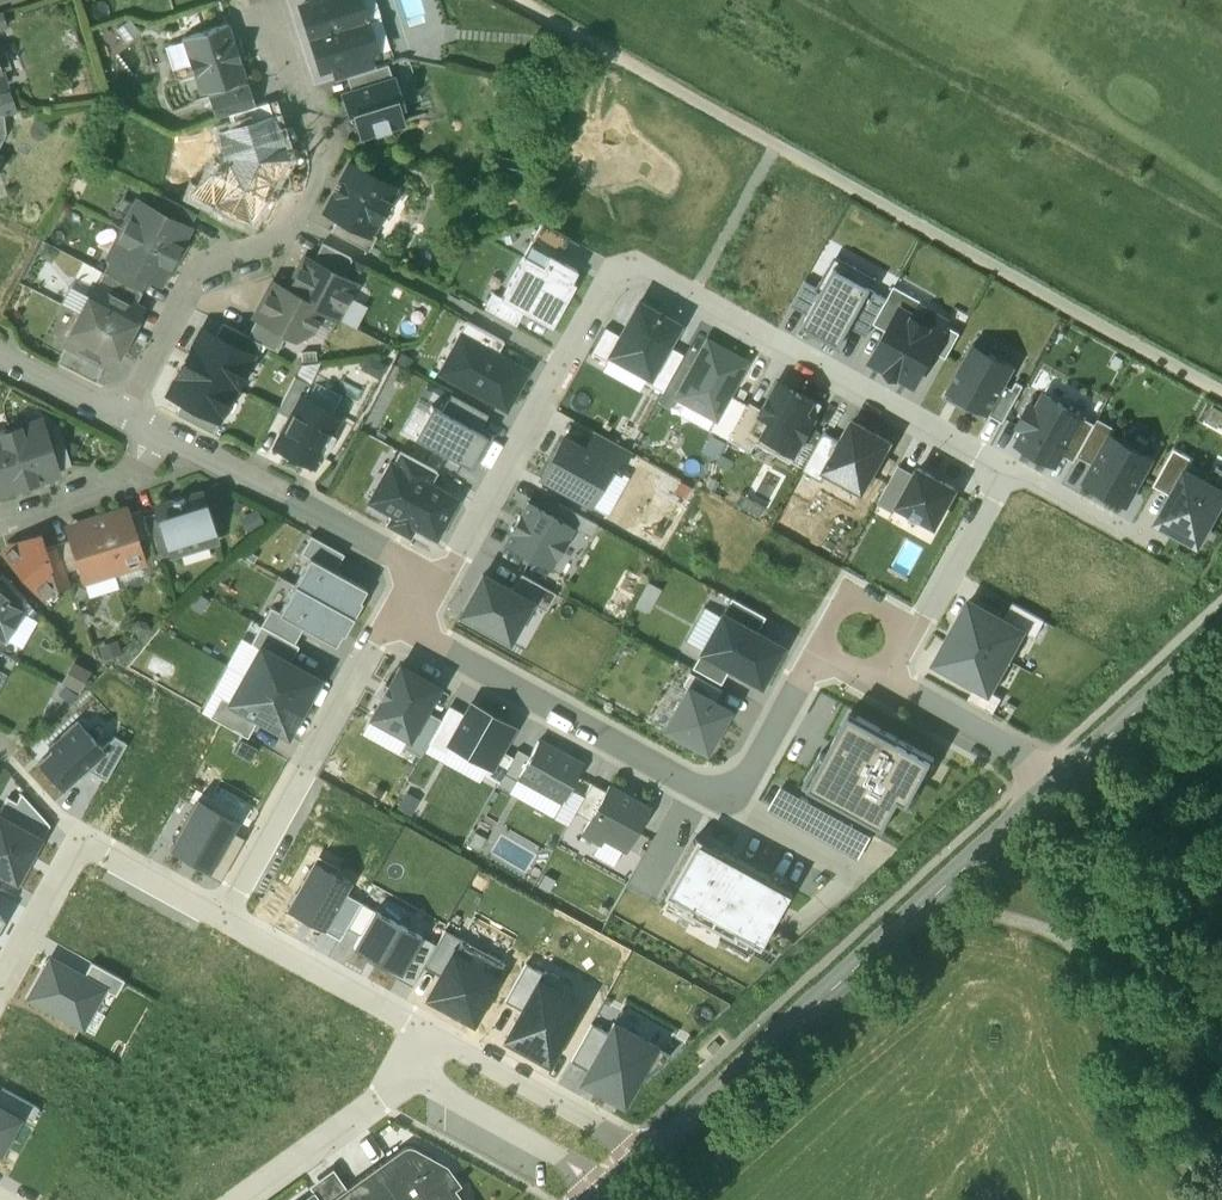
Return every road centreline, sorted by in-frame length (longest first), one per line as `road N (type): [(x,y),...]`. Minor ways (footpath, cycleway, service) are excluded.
road 1 (track): [(1221,393),(520,0)]
road 2 (residential): [(994,464),(666,280),(631,276),(609,287),(435,582)]
road 3 (unclassified): [(646,1153),(1065,778)]
road 4 (residential): [(408,628),(706,790),(732,788),(758,770),(807,675),(837,658)]
road 5 (residential): [(121,421),(195,286),(218,262),(281,239),(320,164),(314,121),(277,41)]
road 6 (residential): [(408,628),(388,618),(229,924)]
road 7 (residential): [(229,924),(80,844),(0,985)]
road 8 (residential): [(169,443),(435,582)]
road 9 (residential): [(646,1153),(448,1039),(429,1045)]
road 10 (residential): [(429,1045),(429,1075),(605,1189)]
road 11 (residential): [(250,1199),(375,1114),(429,1045)]
road 12 (residential): [(429,1045),(398,1018),(229,924)]
road 13 (residential): [(870,666),(894,689),(1065,778)]
road 14 (unclassified): [(1065,778),(1221,633)]
road 15 (residential): [(889,626),(919,619),(996,488),(994,464)]
road 16 (residential): [(0,525),(132,481),(169,443)]
road 17 (residential): [(994,464),(1120,534)]
road 18 (residential): [(0,360),(121,421)]

